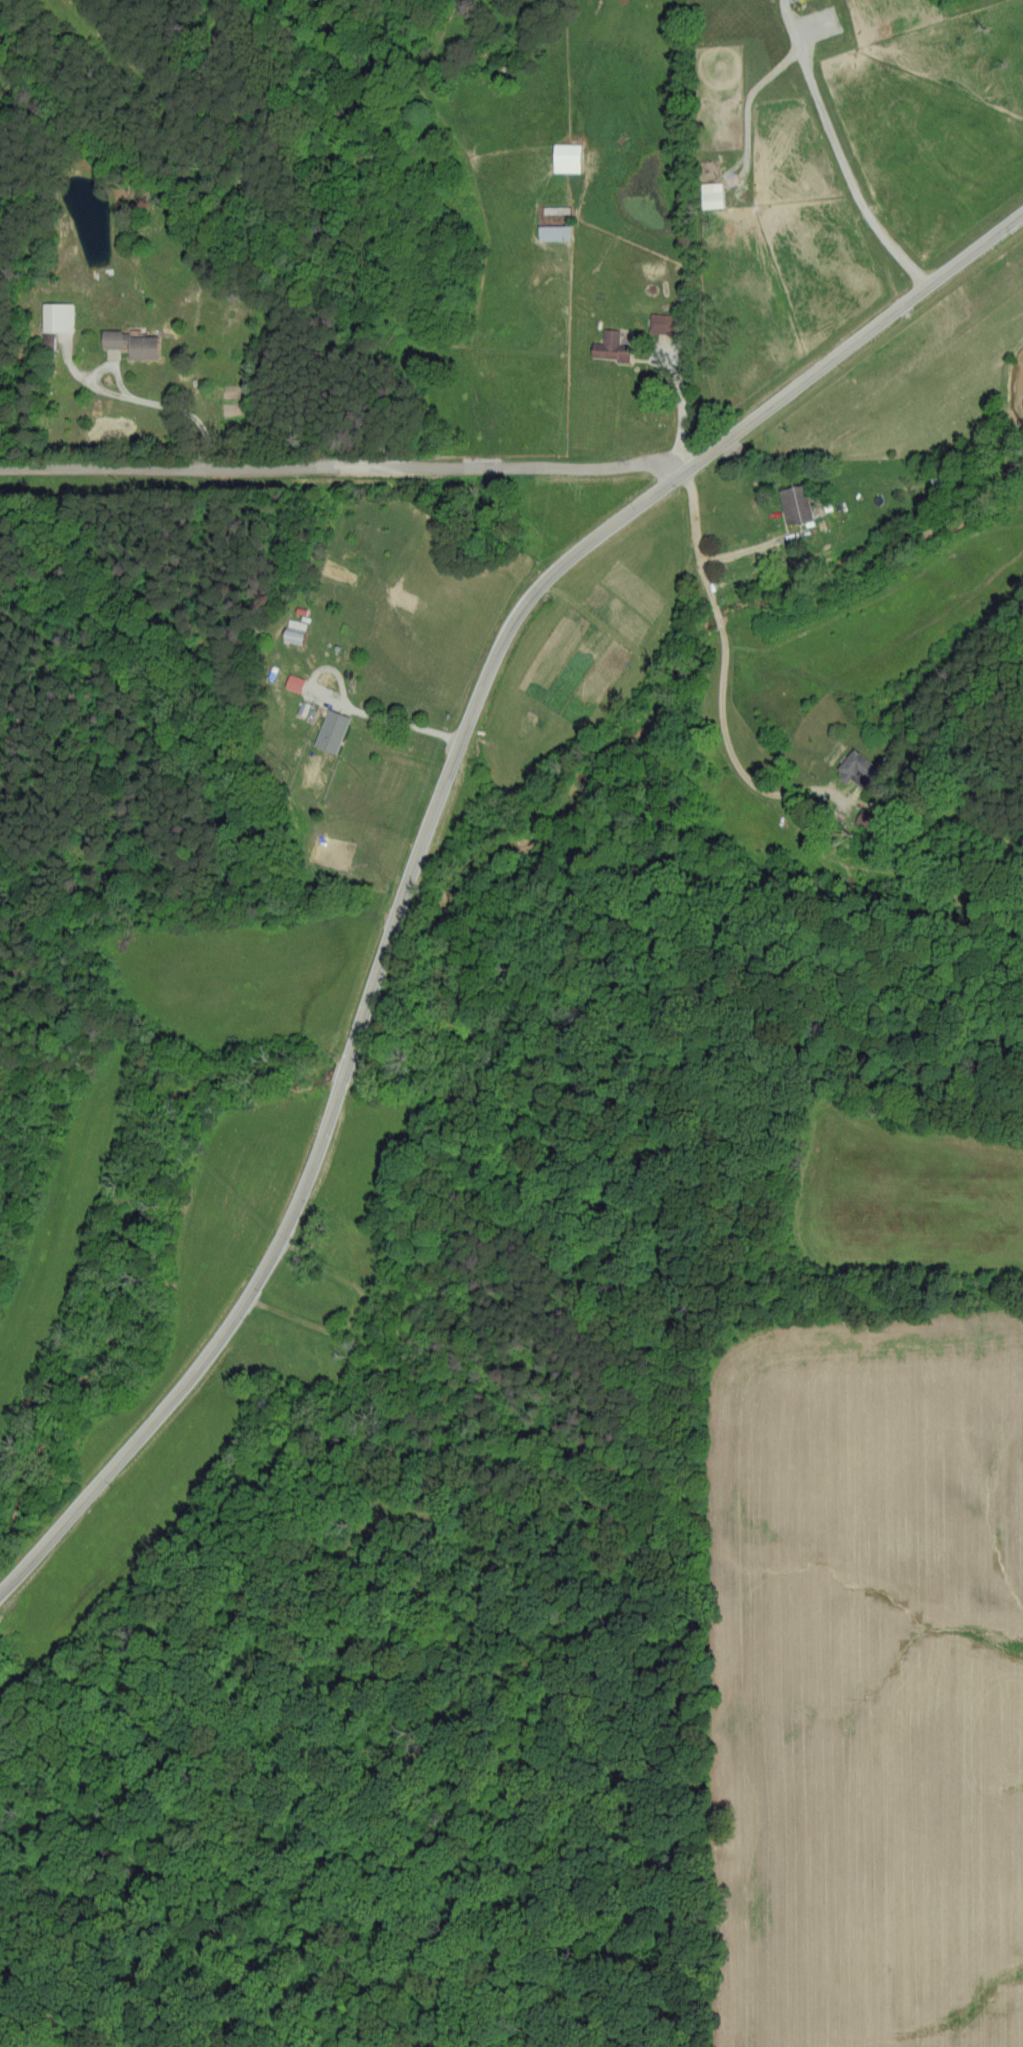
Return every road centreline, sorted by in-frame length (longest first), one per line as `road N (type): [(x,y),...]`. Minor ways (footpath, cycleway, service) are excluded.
road 1 (secondary): [(0,1584),(142,1429),(227,1319),(285,1218),(482,684),(524,591),(695,447),(828,359),(1022,210)]
road 2 (residential): [(0,475),(443,465),(695,447)]

